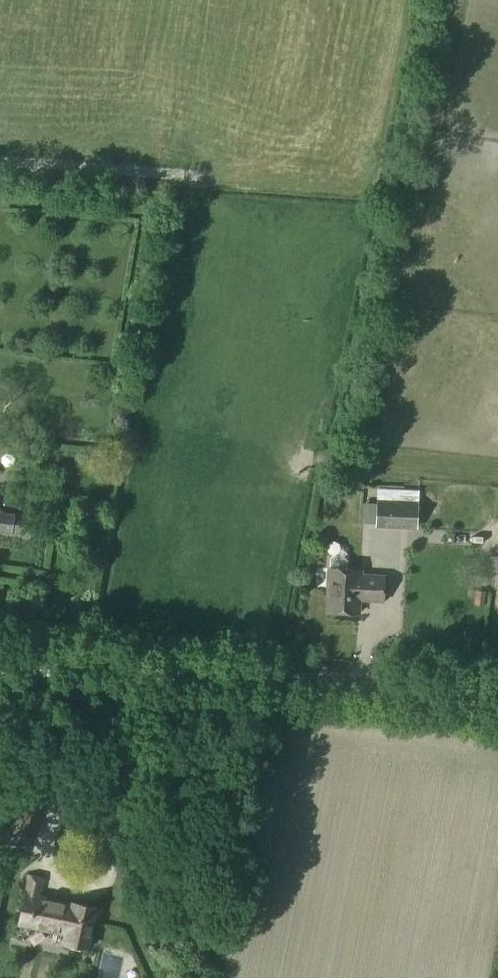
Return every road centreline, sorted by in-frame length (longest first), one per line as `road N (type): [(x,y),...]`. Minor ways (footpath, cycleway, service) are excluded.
road 1 (unclassified): [(497,693),(0,661)]

